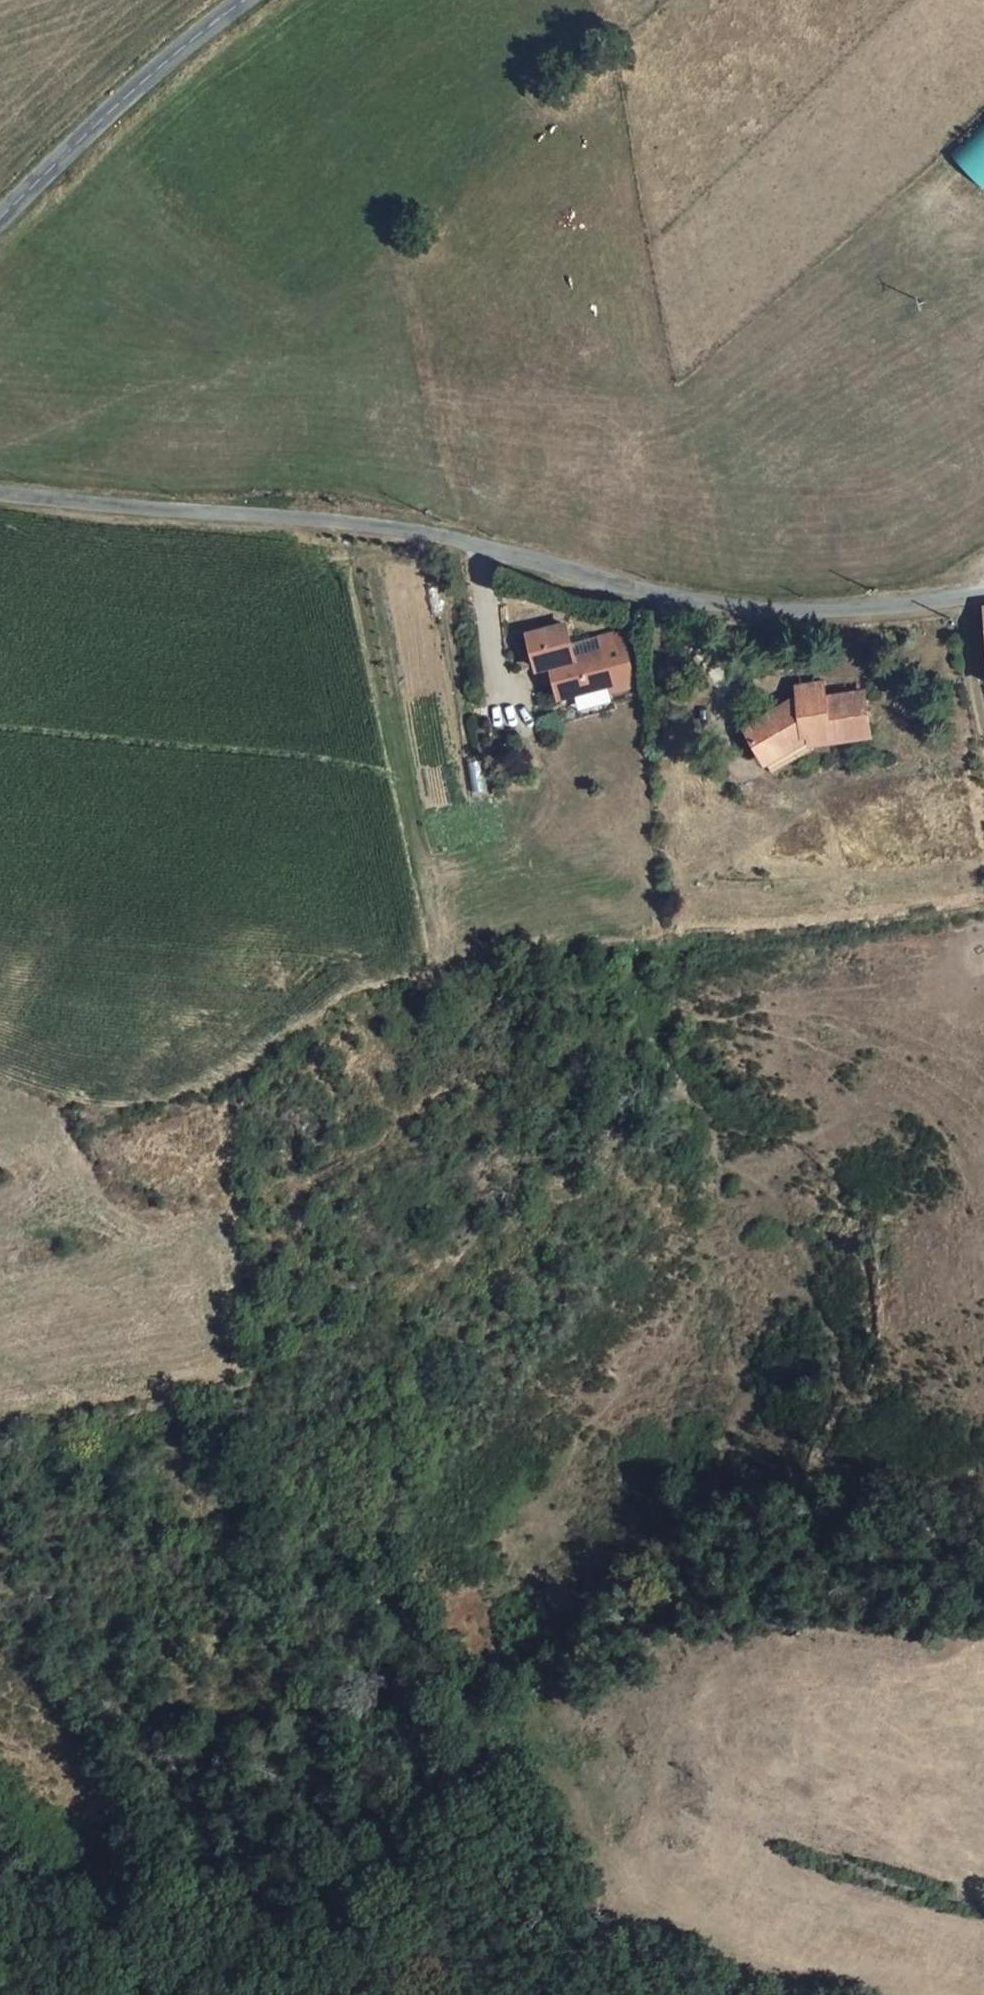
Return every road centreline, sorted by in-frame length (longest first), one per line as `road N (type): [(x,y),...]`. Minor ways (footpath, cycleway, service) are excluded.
road 1 (unclassified): [(0,499),(441,540),(722,614),(888,615),(983,598)]
road 2 (tertiary): [(0,220),(250,0)]

